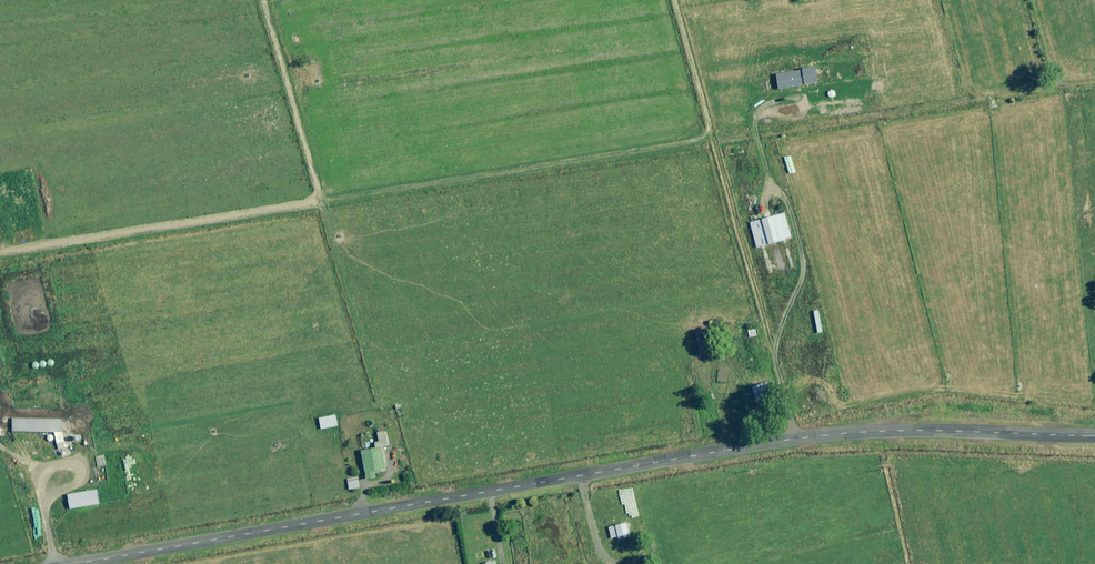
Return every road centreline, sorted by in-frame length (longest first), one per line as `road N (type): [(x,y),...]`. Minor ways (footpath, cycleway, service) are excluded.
road 1 (unclassified): [(52,563),(795,439),(899,430),(1094,435)]
road 2 (track): [(675,0),(704,112),(699,132),(0,251)]

